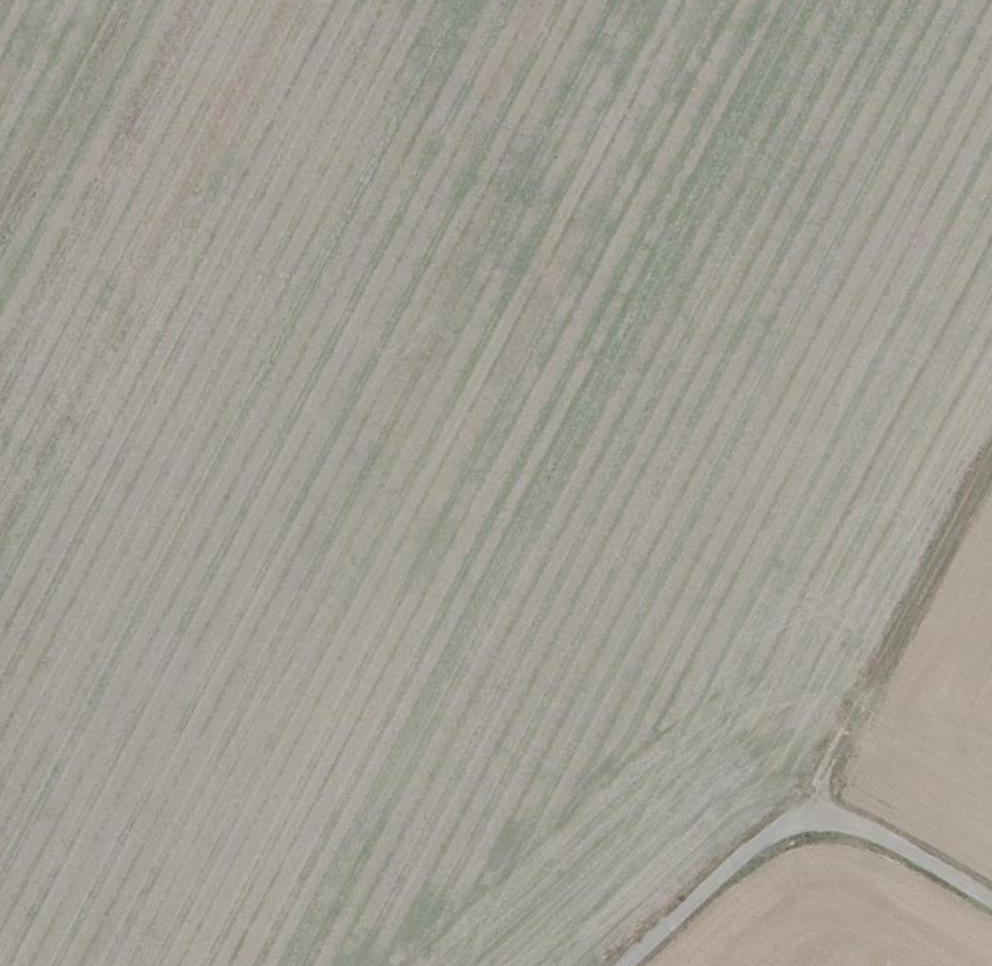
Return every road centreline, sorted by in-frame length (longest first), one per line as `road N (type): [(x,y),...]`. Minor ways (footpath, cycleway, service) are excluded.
road 1 (track): [(811,808),(991,465)]
road 2 (track): [(640,965),(811,808)]
road 3 (track): [(991,912),(811,808)]

